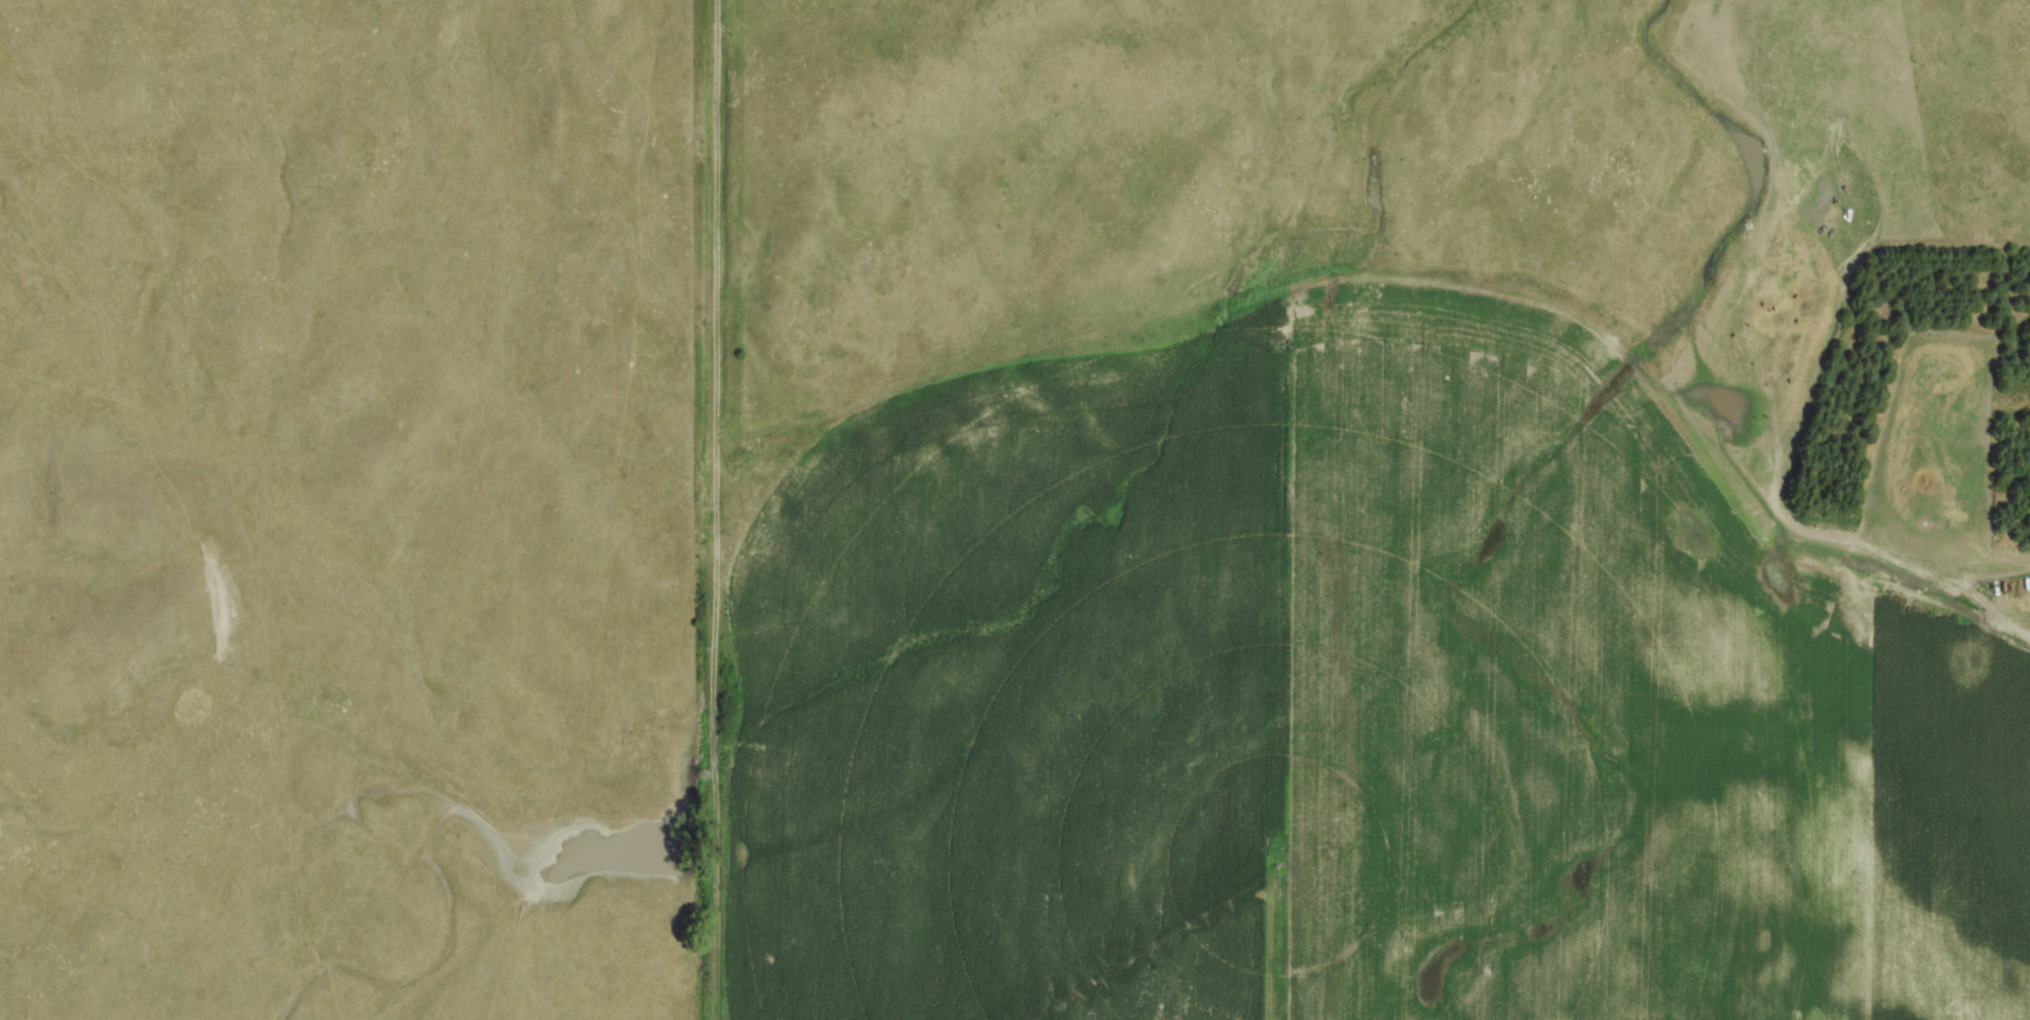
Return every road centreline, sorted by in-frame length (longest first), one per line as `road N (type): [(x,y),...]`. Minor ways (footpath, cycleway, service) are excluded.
road 1 (residential): [(714,1019),(714,0)]

